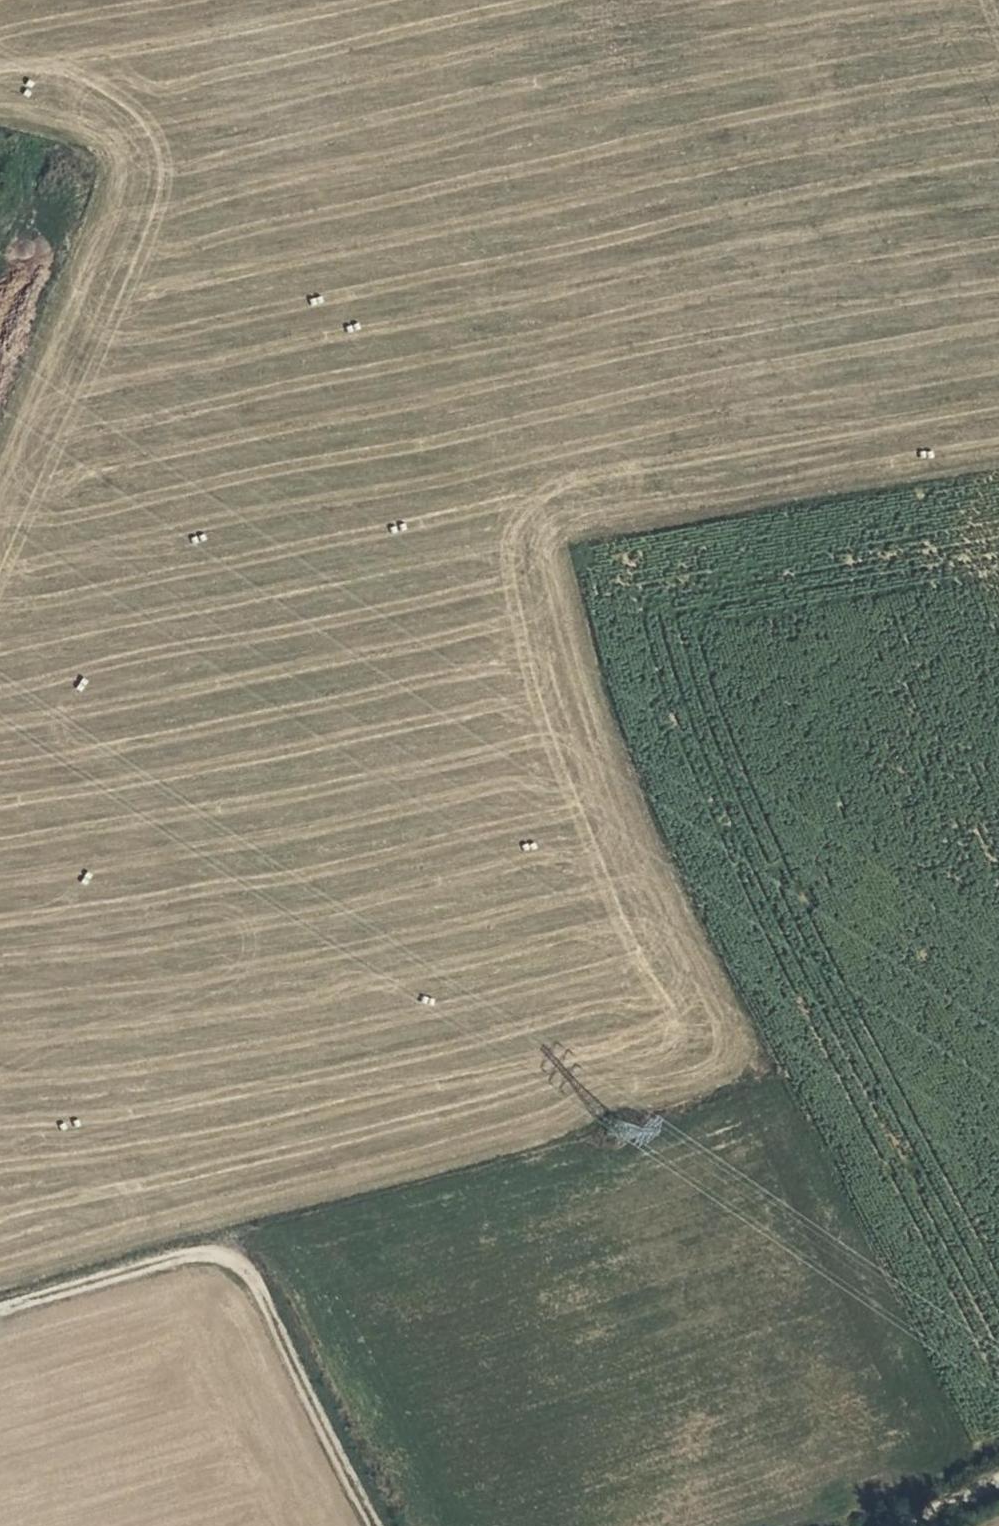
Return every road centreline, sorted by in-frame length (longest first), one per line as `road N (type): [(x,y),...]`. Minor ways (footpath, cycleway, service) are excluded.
road 1 (track): [(384,1525),(255,1269),(223,1243),(0,1304)]

